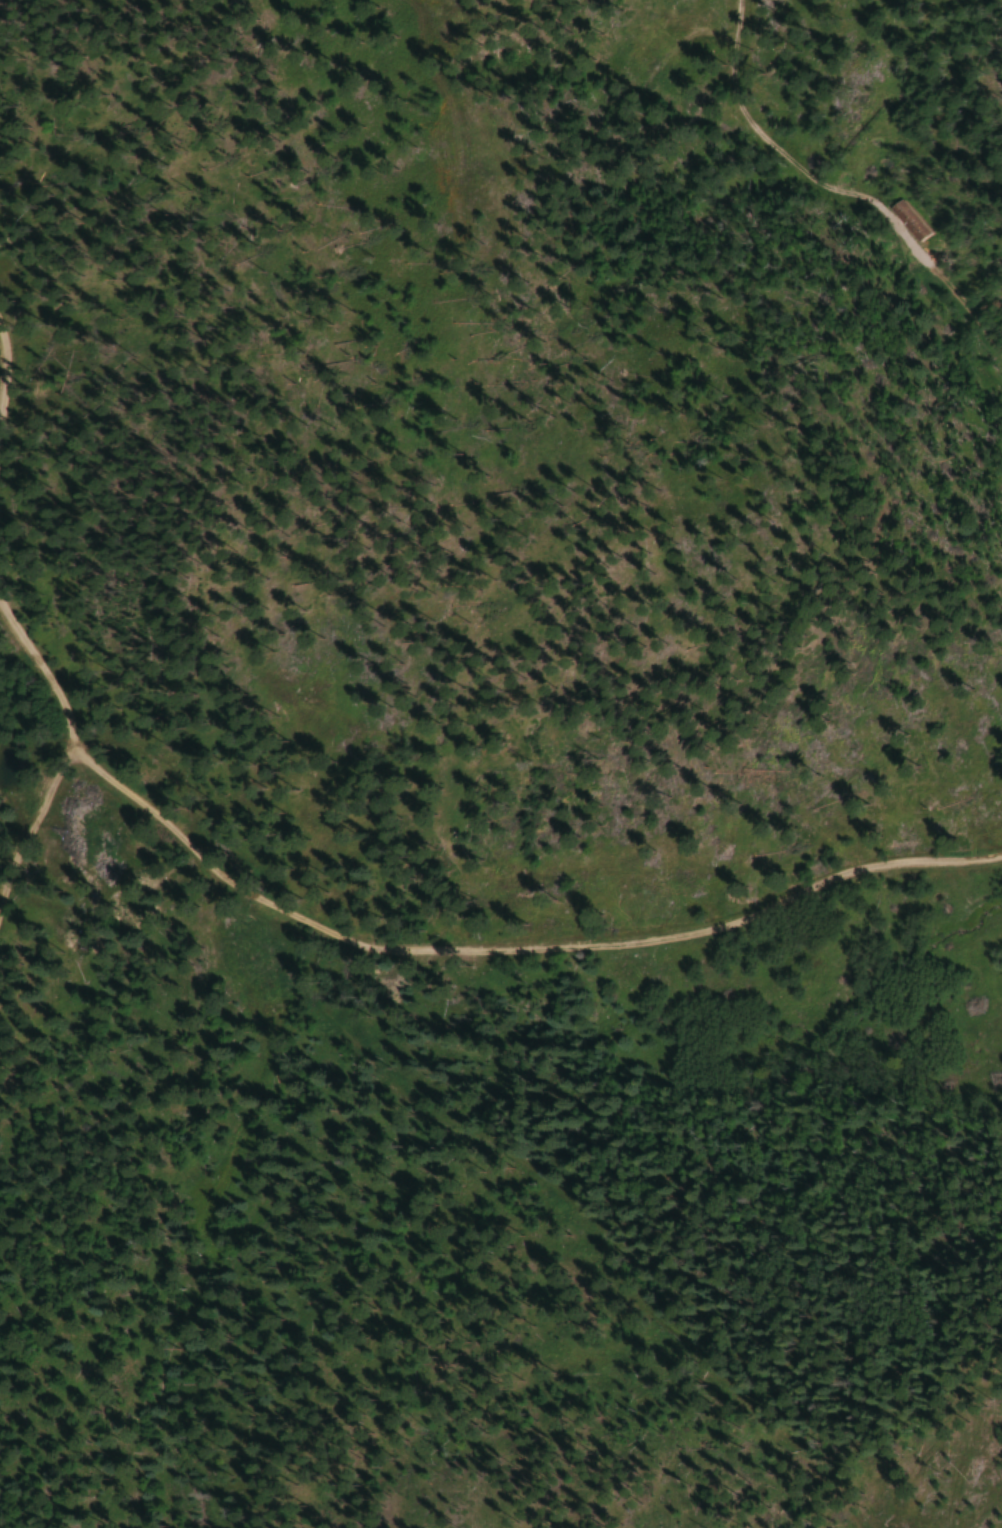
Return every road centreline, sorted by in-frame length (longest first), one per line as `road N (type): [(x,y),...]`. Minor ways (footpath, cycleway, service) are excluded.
road 1 (residential): [(0,911),(76,751)]
road 2 (residential): [(0,603),(76,751)]

